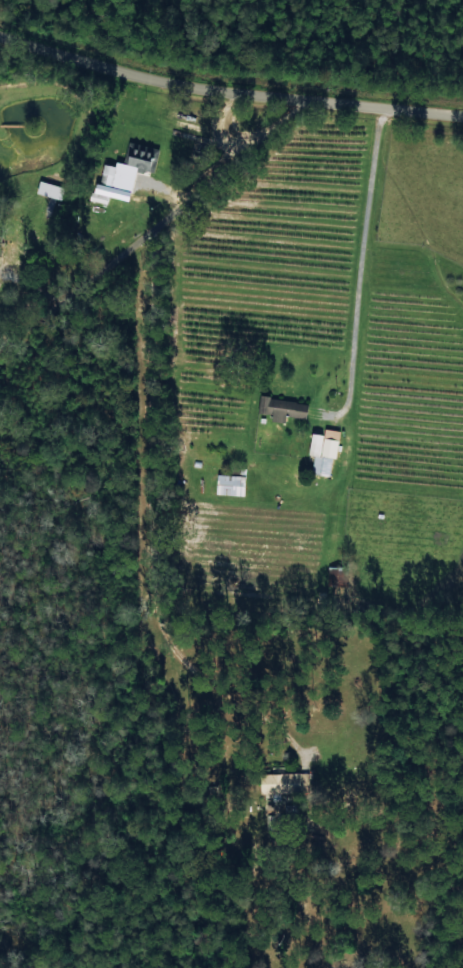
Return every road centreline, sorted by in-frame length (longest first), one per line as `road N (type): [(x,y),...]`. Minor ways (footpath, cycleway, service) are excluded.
road 1 (residential): [(462,120),(184,87),(0,38)]
road 2 (residential): [(0,333),(243,140),(275,100)]

